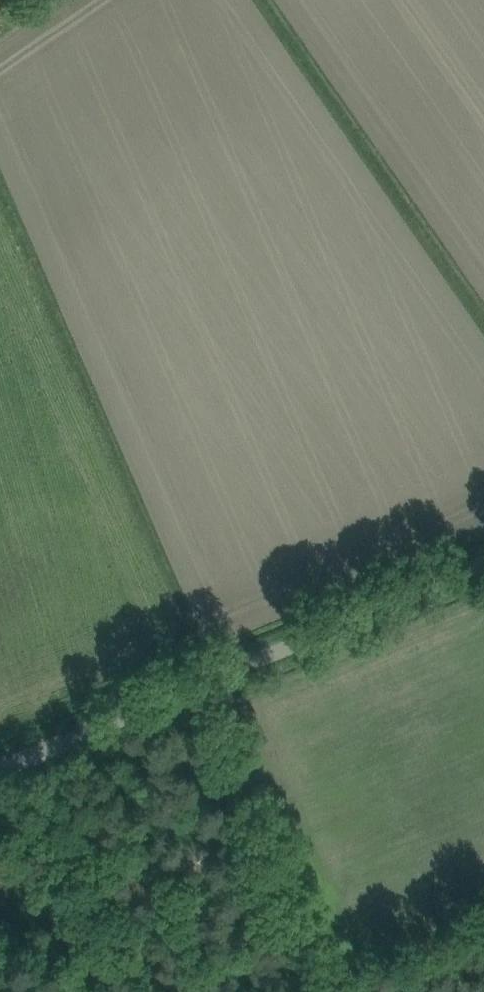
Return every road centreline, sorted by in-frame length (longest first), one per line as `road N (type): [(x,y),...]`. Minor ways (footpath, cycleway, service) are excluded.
road 1 (unclassified): [(0,768),(483,564)]

